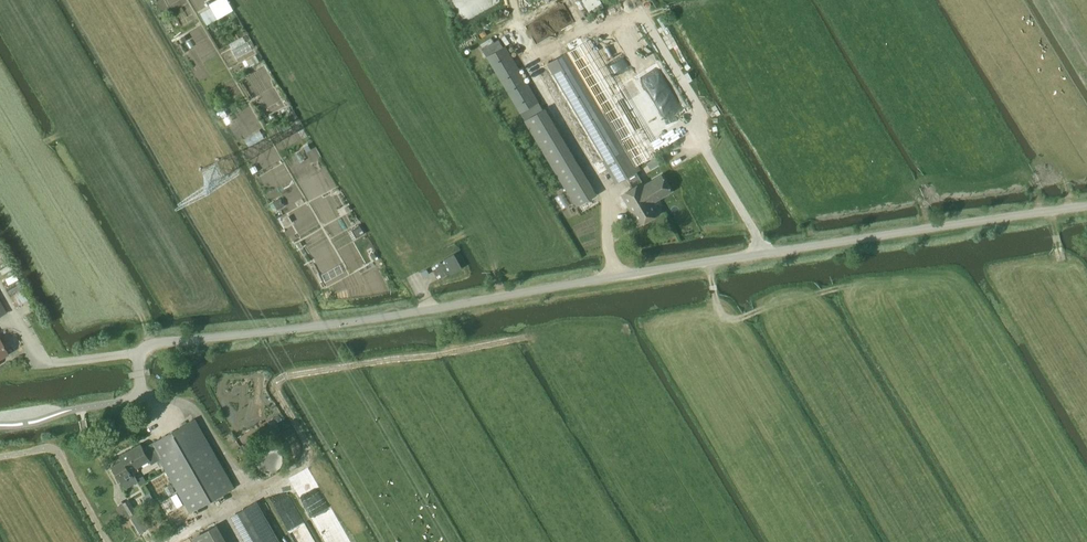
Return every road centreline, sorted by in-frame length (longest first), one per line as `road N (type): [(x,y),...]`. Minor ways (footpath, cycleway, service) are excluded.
road 1 (unclassified): [(137,394),(137,354),(146,346),(1086,208)]
road 2 (track): [(527,338),(285,377),(276,393),(306,440),(301,464)]
road 3 (track): [(708,263),(719,311),(728,318),(839,288),(927,280)]
road 4 (track): [(109,541),(54,449),(0,457)]

